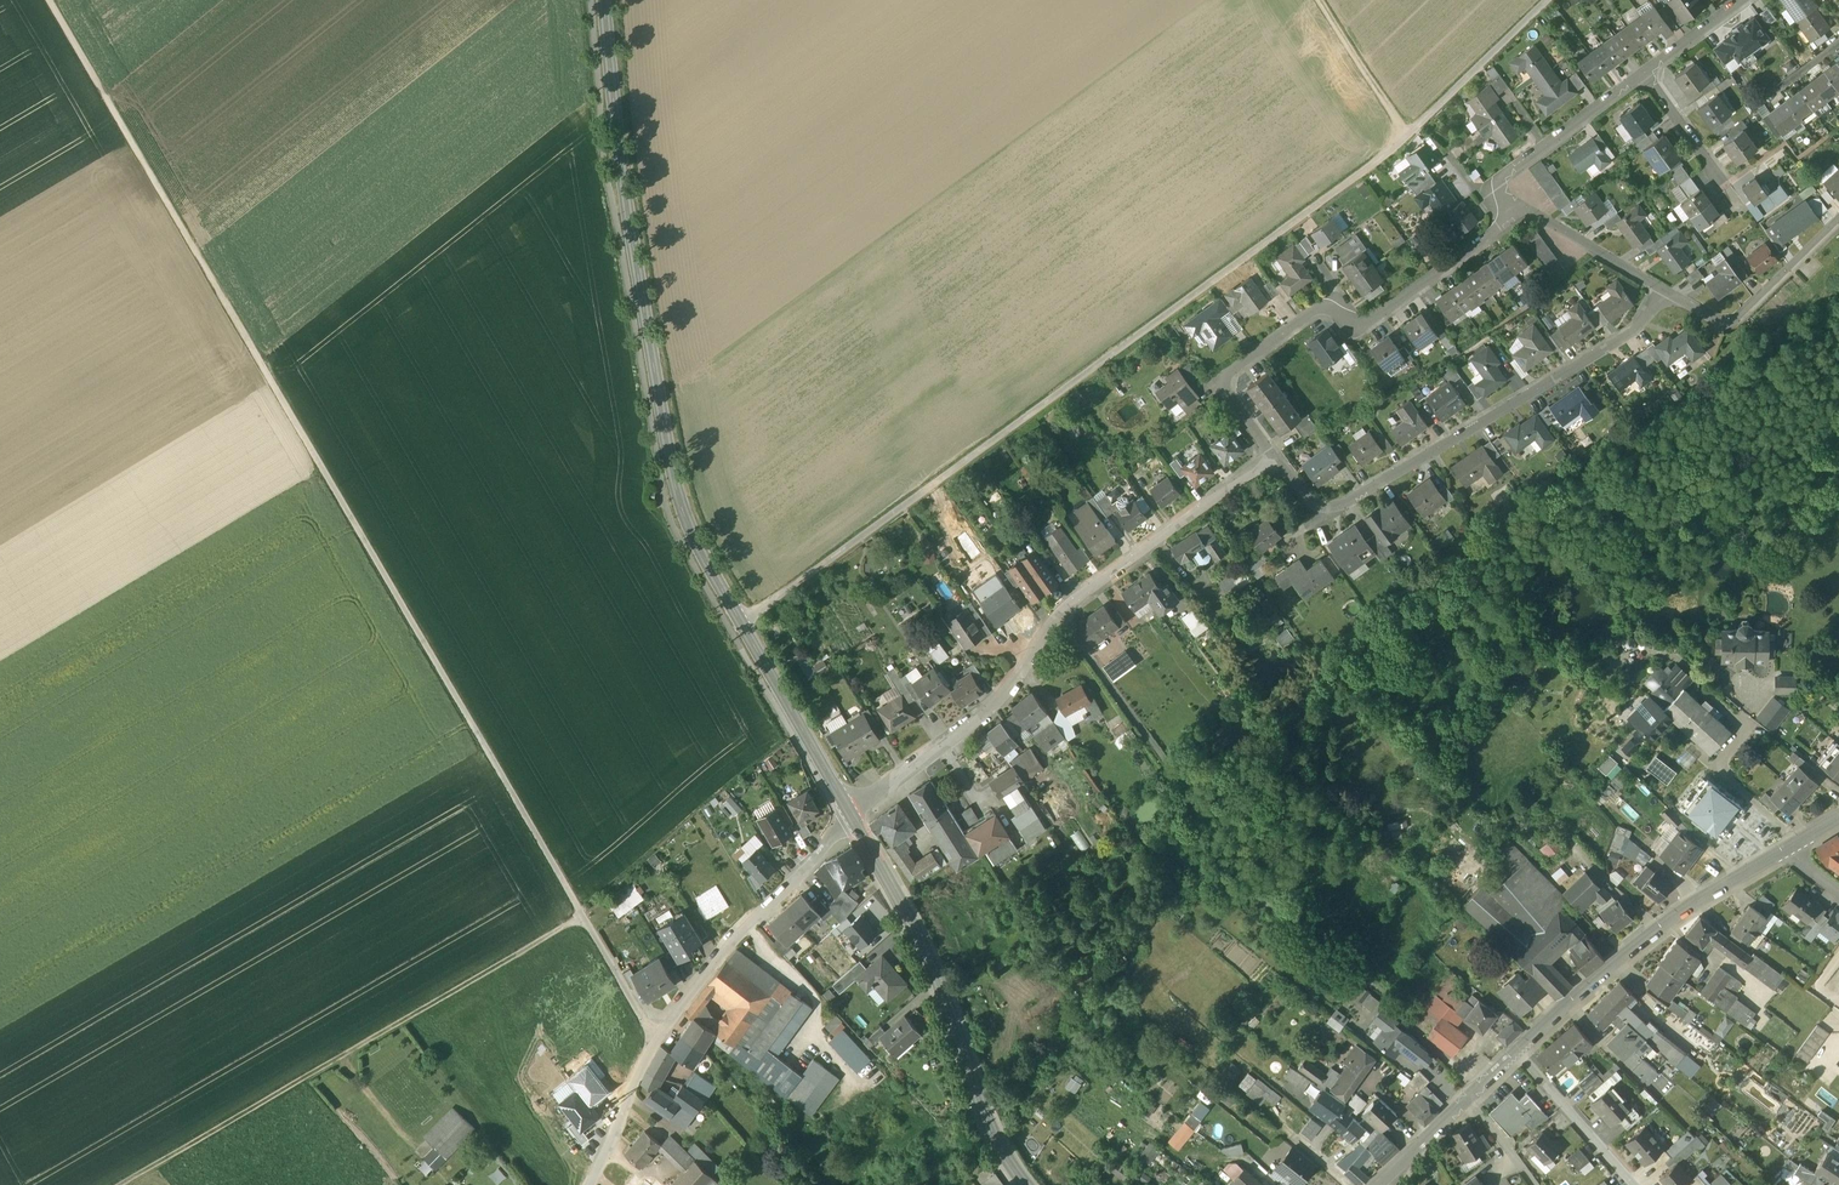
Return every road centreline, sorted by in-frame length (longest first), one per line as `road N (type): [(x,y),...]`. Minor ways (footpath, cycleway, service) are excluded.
road 1 (track): [(44,0),(584,918)]
road 2 (secondary): [(852,818),(687,523),(632,241),(604,0)]
road 3 (track): [(1407,138),(742,624)]
road 4 (residential): [(1272,454),(1057,614),(993,709),(852,818)]
road 5 (track): [(584,918),(139,1184)]
road 6 (residential): [(1661,288),(1637,329),(1618,343),(1336,508),(1312,507),(1272,454)]
road 7 (residential): [(1272,454),(1230,394),(1230,373),(1316,309),(1337,311),(1357,329),(1527,208)]
road 8 (residential): [(852,818),(732,942),(655,1039),(590,1184)]
road 9 (secondary): [(1025,1184),(985,1120),(924,947),(852,818)]
road 10 (tertiary): [(1787,849),(1667,923),(1517,1053)]
road 11 (residential): [(1661,288),(1730,328),(1838,222)]
road 12 (residential): [(1646,70),(1505,173),(1505,199),(1527,208)]
road 13 (track): [(1550,0),(1407,138)]
road 14 (residential): [(1517,1053),(1634,1184)]
road 15 (track): [(1407,138),(1316,0)]
road 16 (residential): [(1527,208),(1661,288)]
road 17 (track): [(584,918),(655,1039)]
road 18 (residential): [(1646,70),(1721,181)]
road 19 (residential): [(1747,0),(1646,70)]
road 20 (tertiary): [(1469,1099),(1382,1184)]

